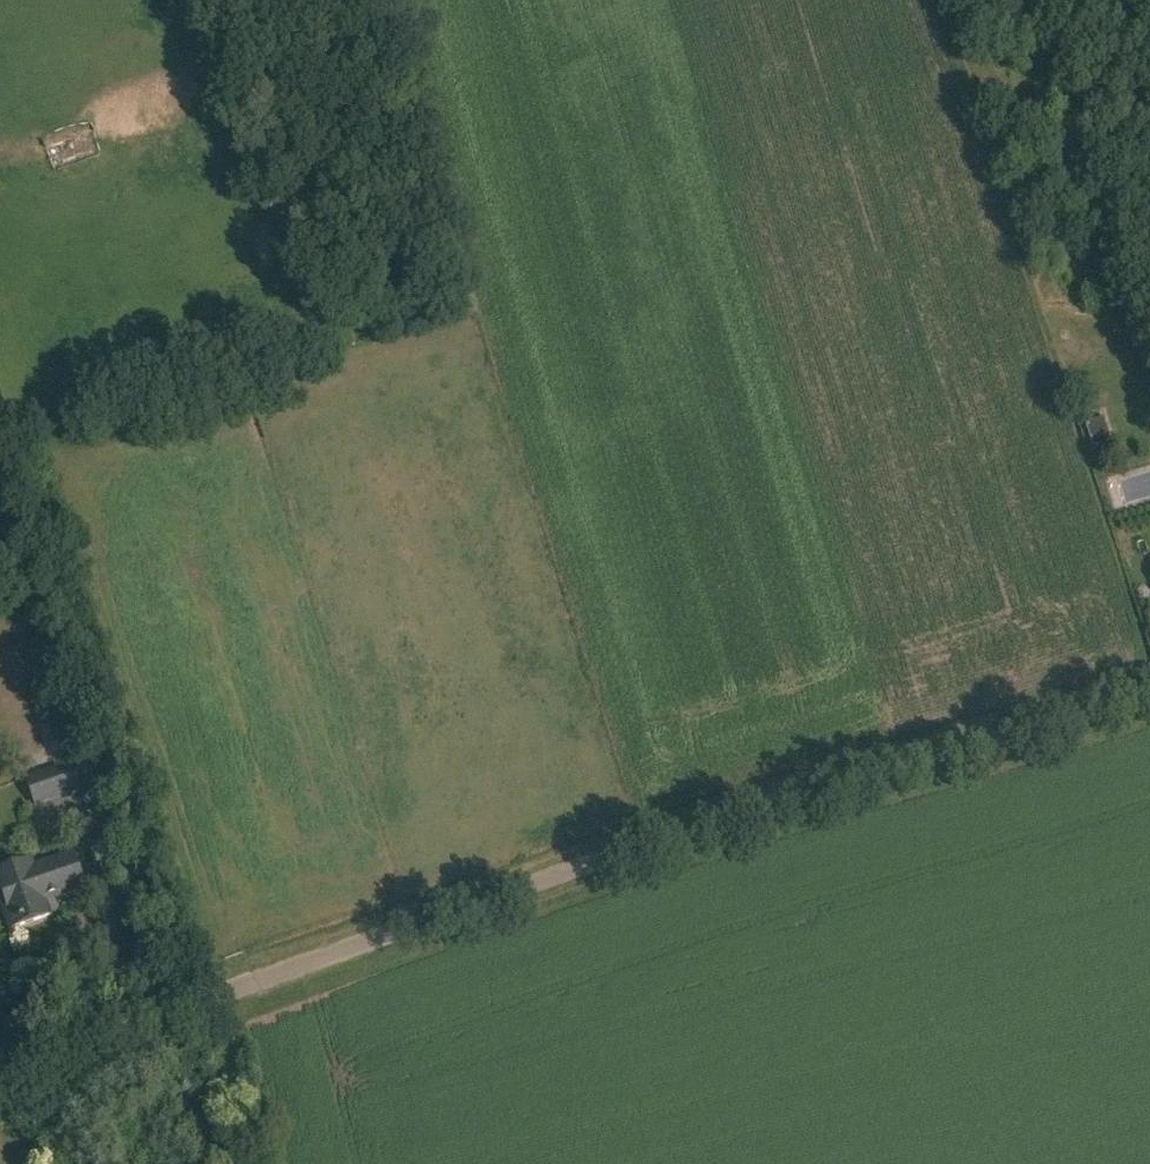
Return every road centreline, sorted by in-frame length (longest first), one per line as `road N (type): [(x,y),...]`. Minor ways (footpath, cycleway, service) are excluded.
road 1 (unclassified): [(0,1074),(624,851),(1149,690)]

